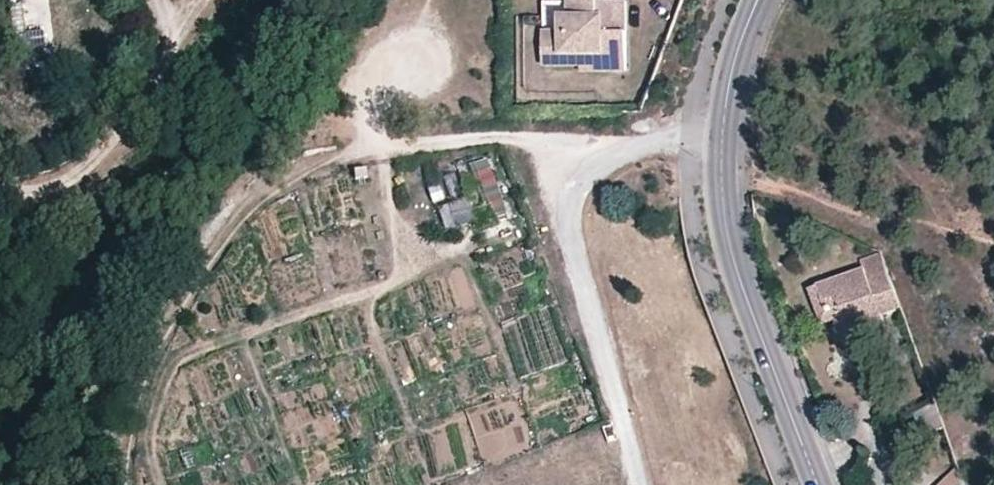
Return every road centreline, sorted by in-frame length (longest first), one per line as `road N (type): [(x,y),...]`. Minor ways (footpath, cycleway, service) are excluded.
road 1 (track): [(595,165),(524,138),(358,153),(322,169),(250,206),(195,276),(122,394)]
road 2 (tertiary): [(755,0),(719,127),(728,246),(818,484)]
road 3 (track): [(0,186),(49,188),(94,169),(175,68),(211,0)]

